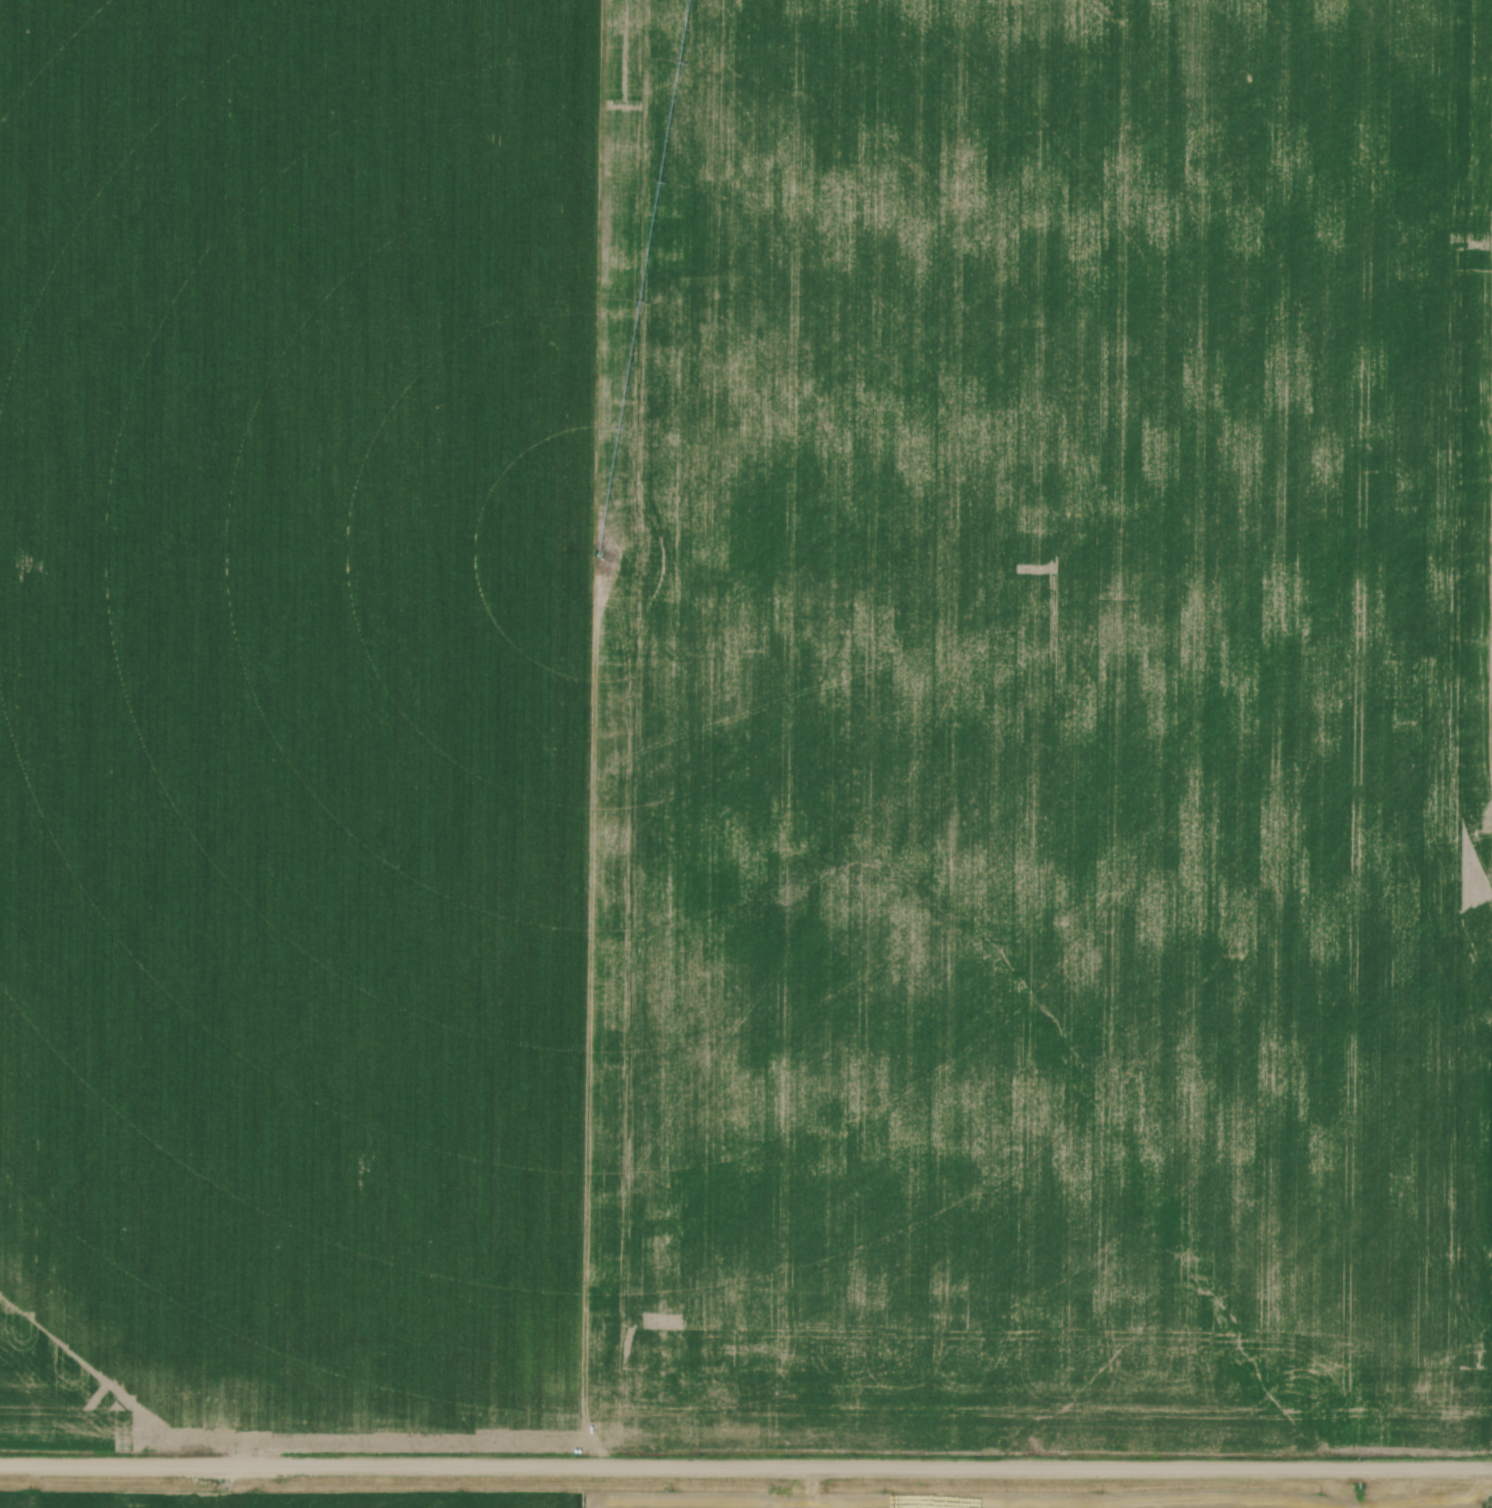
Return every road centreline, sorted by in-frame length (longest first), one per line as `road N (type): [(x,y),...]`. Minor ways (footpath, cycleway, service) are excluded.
road 1 (residential): [(0,1473),(1491,1476)]

